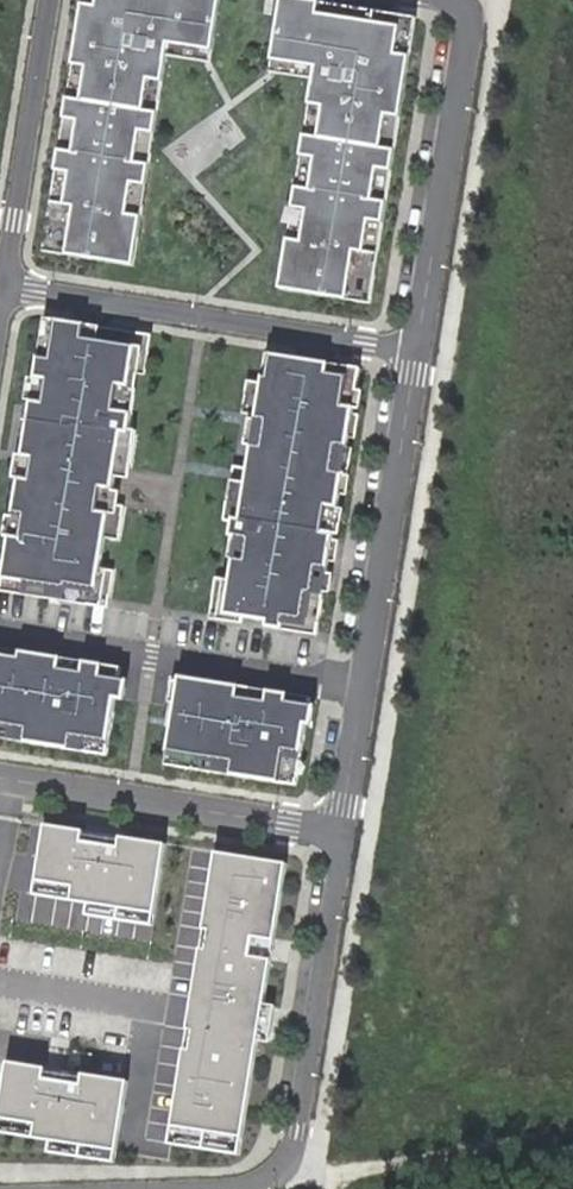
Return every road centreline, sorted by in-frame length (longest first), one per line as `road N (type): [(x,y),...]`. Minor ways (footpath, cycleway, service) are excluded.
road 1 (residential): [(416,353),(342,834)]
road 2 (residential): [(4,288),(416,353)]
road 3 (residential): [(342,834),(292,1159),(267,1185),(229,1188)]
road 4 (residential): [(448,0),(467,35),(416,353)]
road 5 (residential): [(0,776),(342,834)]
road 6 (track): [(292,1159),(330,1183),(572,1135)]
road 7 (residential): [(49,0),(4,288)]

